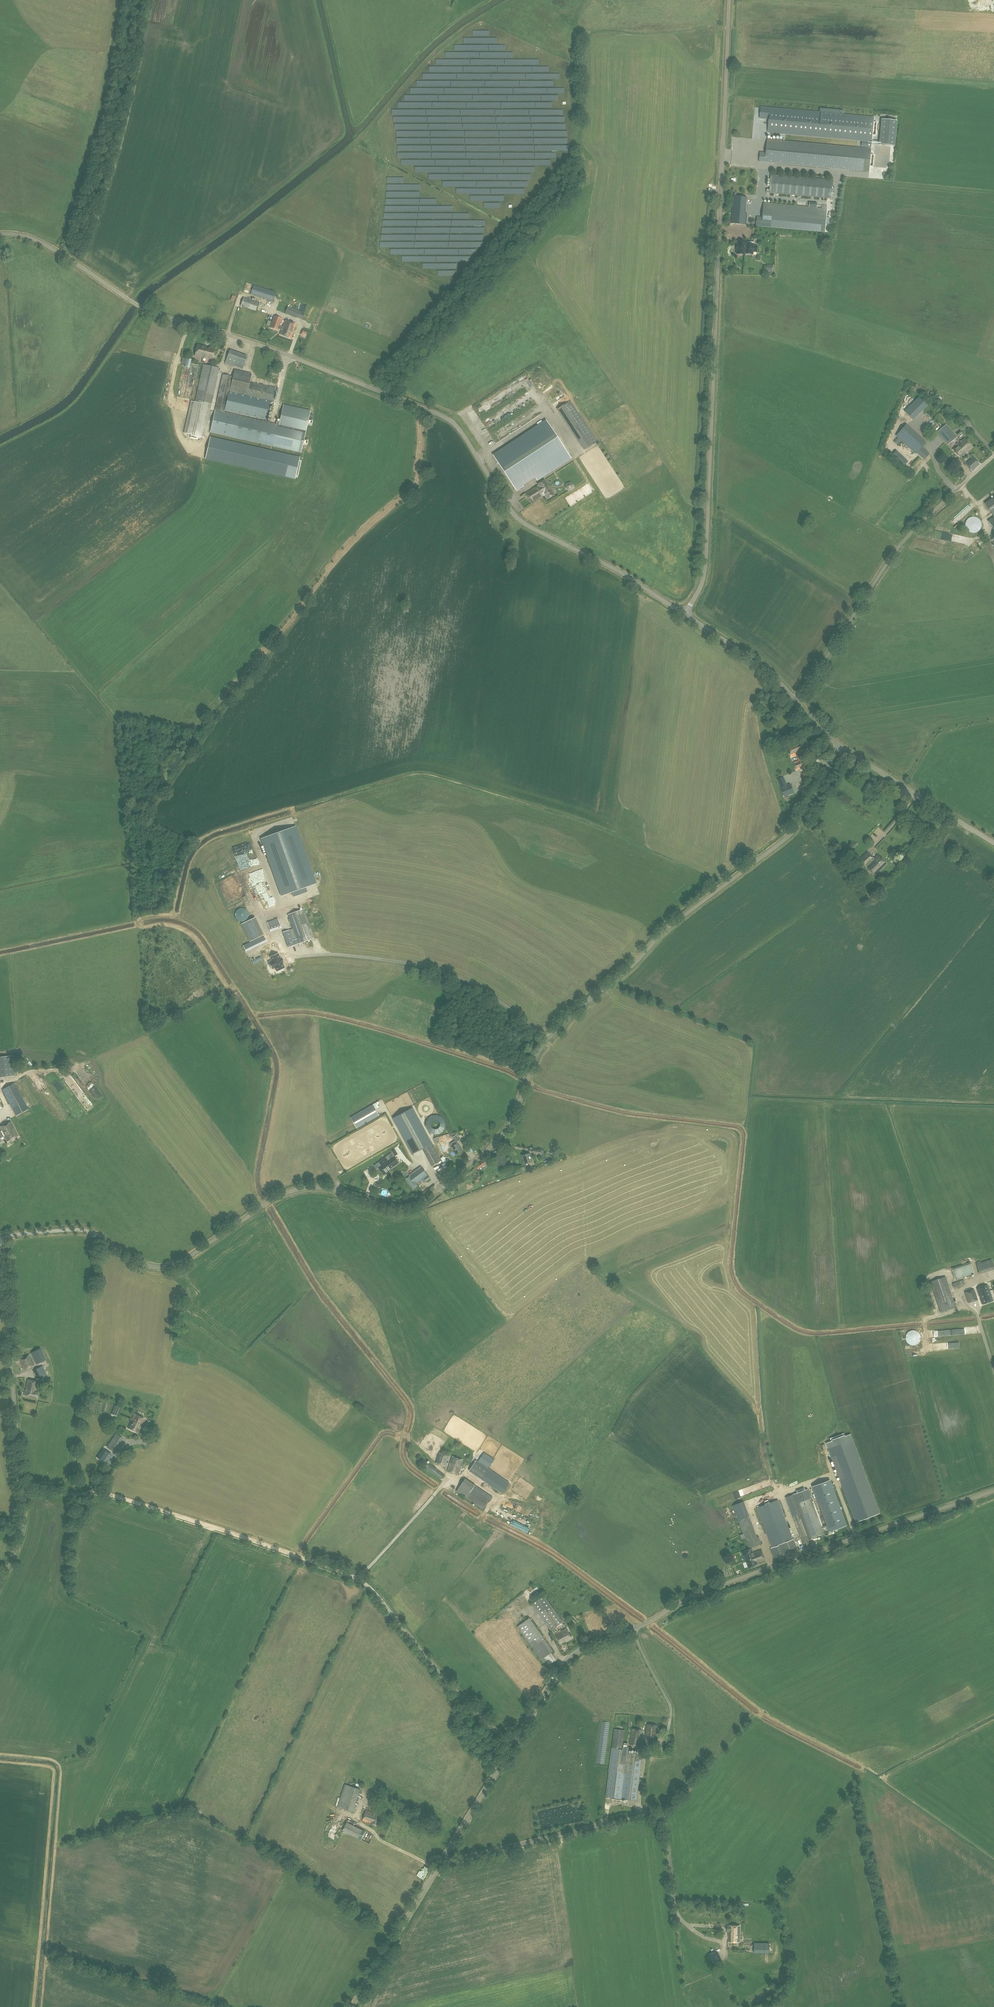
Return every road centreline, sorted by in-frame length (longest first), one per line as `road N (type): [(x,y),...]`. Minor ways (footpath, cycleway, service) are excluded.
road 1 (unclassified): [(1,1237),(85,1231),(162,1268),(299,1191),(396,1208),(420,1203),(507,1132),(541,1052),(567,1022),(666,931),(792,835),(840,746)]
road 2 (unclassified): [(685,615),(518,518),(448,419),(155,313),(56,250),(0,234)]
road 3 (unclassified): [(685,615),(707,556),(730,0)]
road 4 (unclassified): [(513,1748),(567,1659),(584,1647),(700,1593),(993,1491)]
road 5 (unclassified): [(353,2006),(513,1748)]
road 6 (track): [(95,1493),(359,1581)]
road 7 (unclassified): [(24,1493),(1,1237)]
road 8 (unclassified): [(513,1748),(359,1581)]
road 9 (unclassified): [(840,746),(769,672),(685,615)]
road 10 (unclassified): [(993,842),(840,746)]

